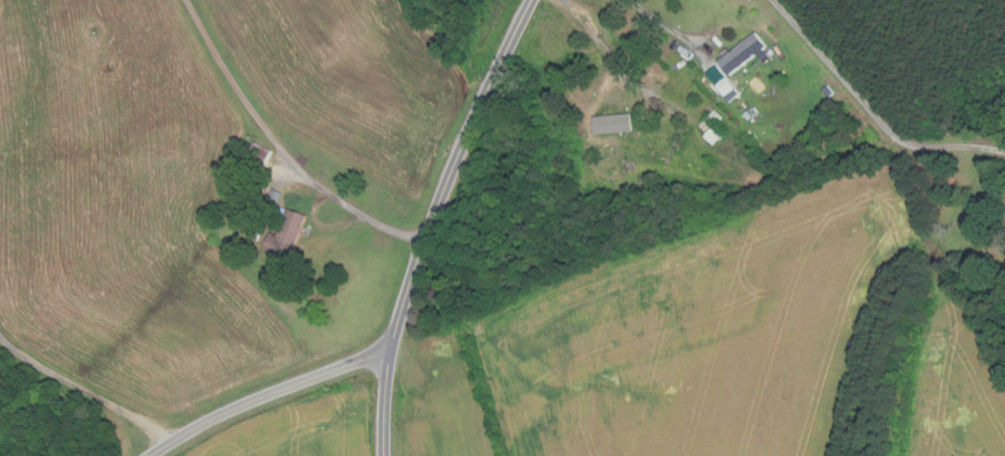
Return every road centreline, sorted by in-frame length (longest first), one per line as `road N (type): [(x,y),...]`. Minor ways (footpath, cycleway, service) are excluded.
road 1 (residential): [(386,455),(390,367),(415,273),(534,0)]
road 2 (residential): [(150,455),(303,380),(393,352)]

